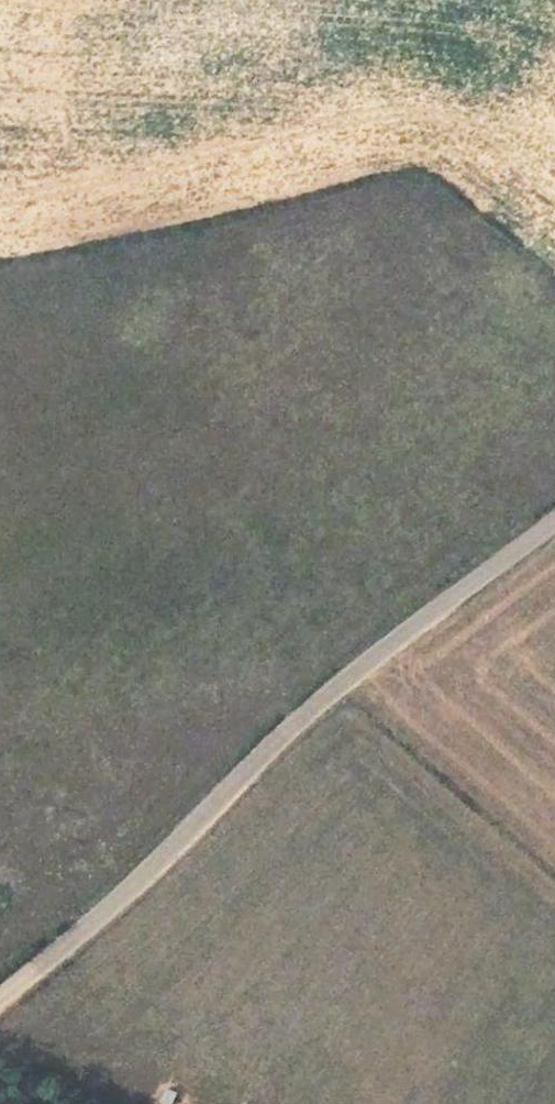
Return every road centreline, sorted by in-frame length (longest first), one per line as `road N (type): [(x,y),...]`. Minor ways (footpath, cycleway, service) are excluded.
road 1 (unclassified): [(0,1000),(312,713),(554,524)]

